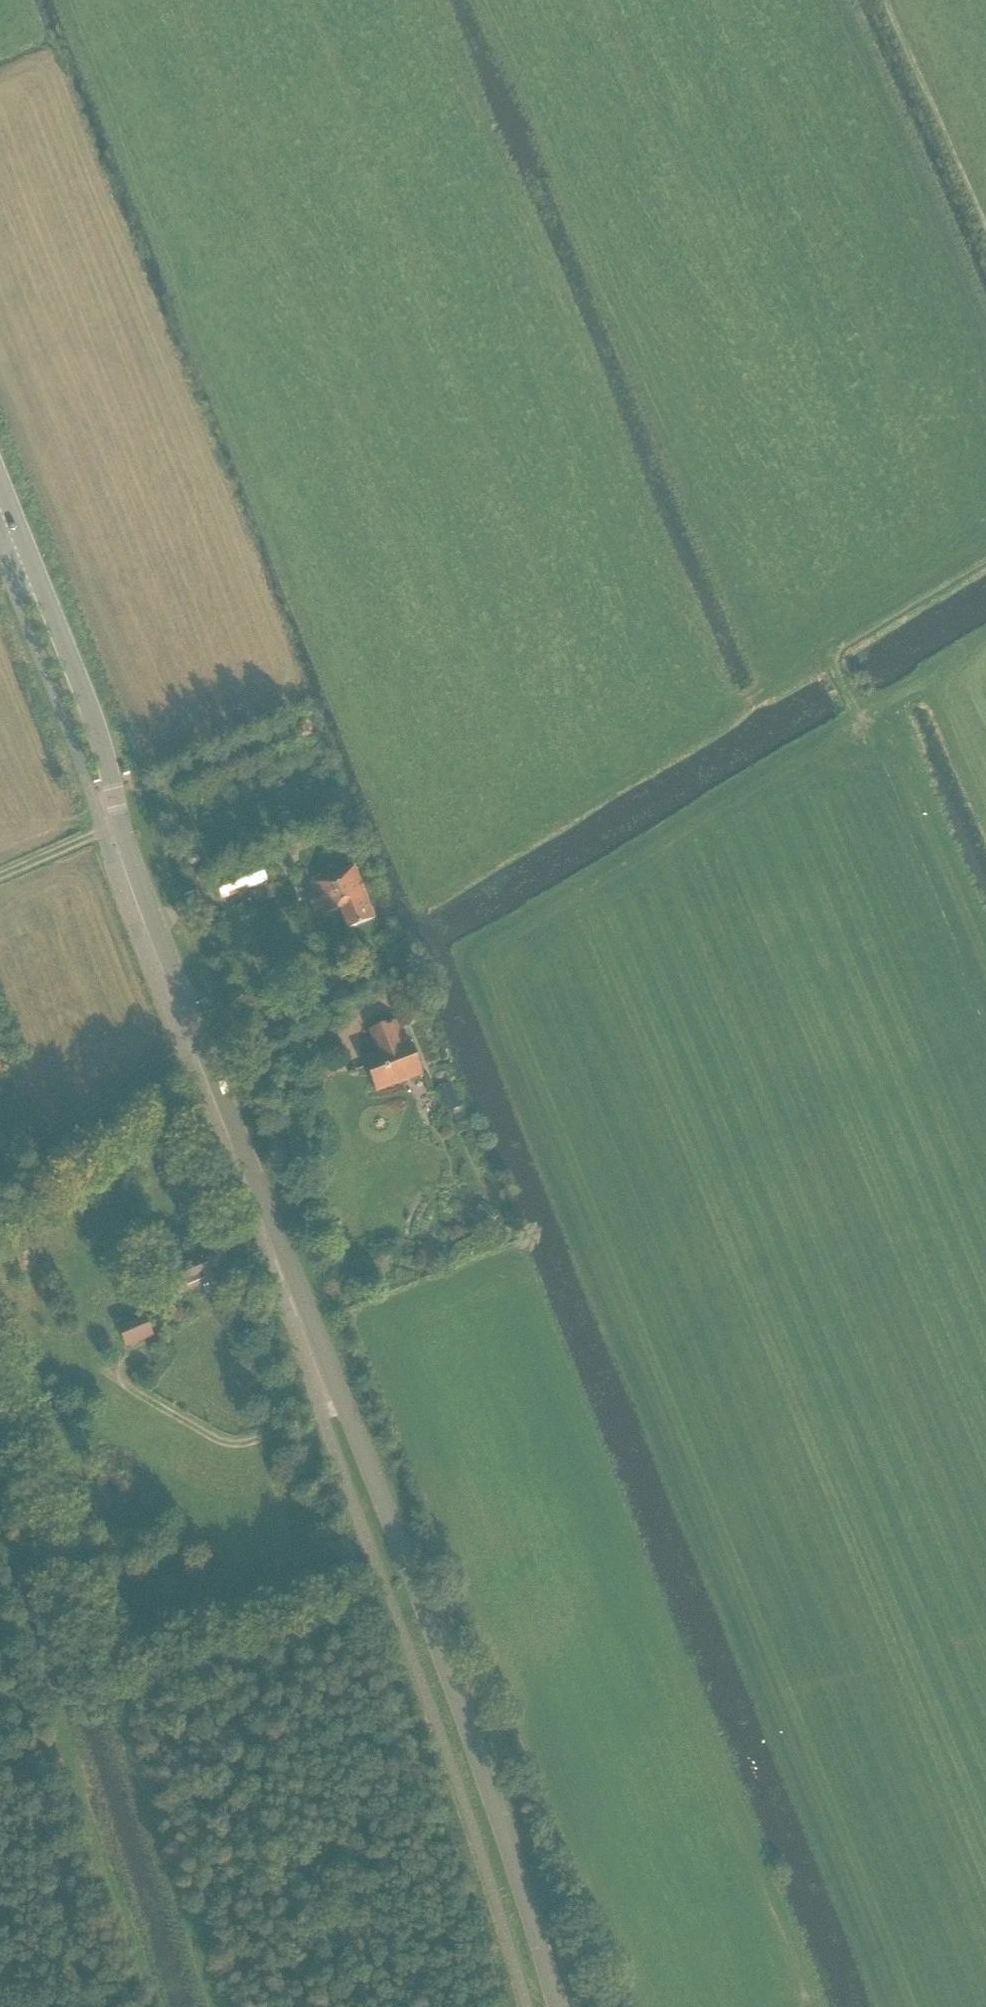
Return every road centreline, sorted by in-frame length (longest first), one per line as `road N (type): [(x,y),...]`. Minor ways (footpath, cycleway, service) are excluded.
road 1 (tertiary): [(556,2006),(439,1647),(122,836),(98,730),(0,483)]
road 2 (track): [(344,1408),(232,1445),(133,1395),(125,1380)]
road 3 (track): [(200,1043),(8,1155)]
road 4 (track): [(120,826),(0,877)]

